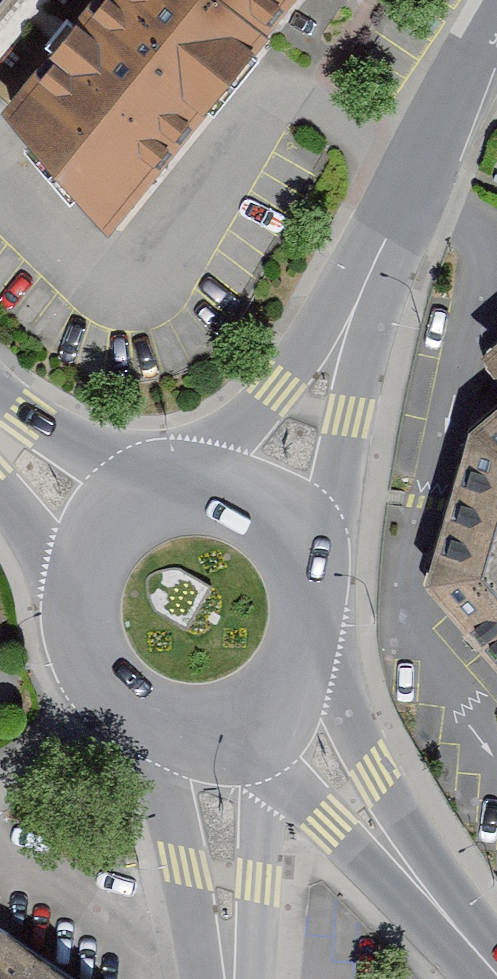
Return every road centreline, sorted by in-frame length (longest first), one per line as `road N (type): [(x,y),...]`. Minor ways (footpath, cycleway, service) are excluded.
road 1 (secondary): [(436,901),(338,685),(313,604)]
road 2 (residential): [(310,563),(332,495),(372,268)]
road 3 (residential): [(372,268),(496,11)]
road 4 (tertiary): [(139,708),(166,764),(207,978)]
road 5 (residential): [(372,268),(276,390),(185,475)]
road 6 (secondary): [(263,765),(436,901)]
road 7 (tertiary): [(249,978),(263,765)]
road 8 (secondary): [(155,481),(0,399)]
road 9 (secondary): [(310,563),(294,529),(266,506),(185,475)]
road 10 (secondary): [(155,481),(127,498),(106,527),(80,604)]
road 11 (secondary): [(0,494),(80,604)]
road 12 (secondary): [(262,724),(299,664),(313,604)]
road 13 (secondary): [(80,604),(102,673),(139,708)]

